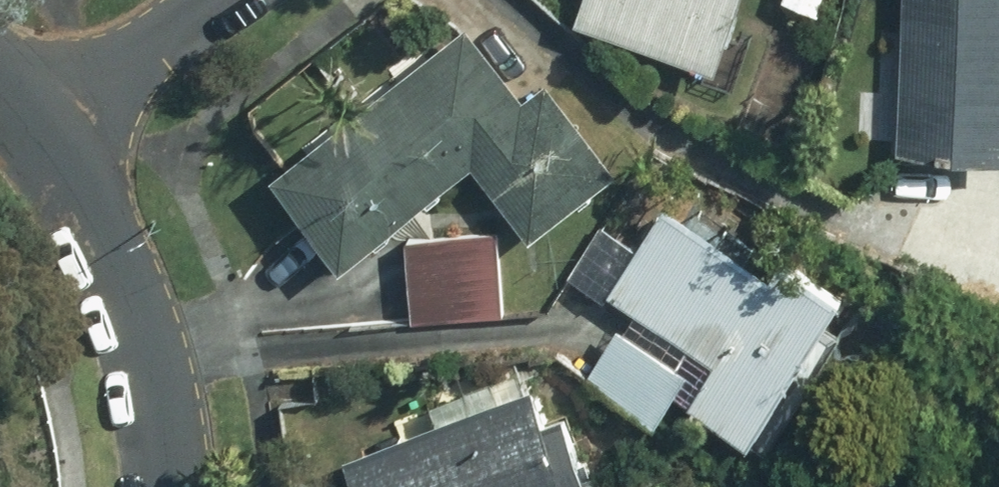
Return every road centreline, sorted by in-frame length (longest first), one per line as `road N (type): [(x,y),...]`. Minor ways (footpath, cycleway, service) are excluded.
road 1 (residential): [(46,126),(129,273),(158,375),(159,486)]
road 2 (residential): [(46,126),(202,0)]

